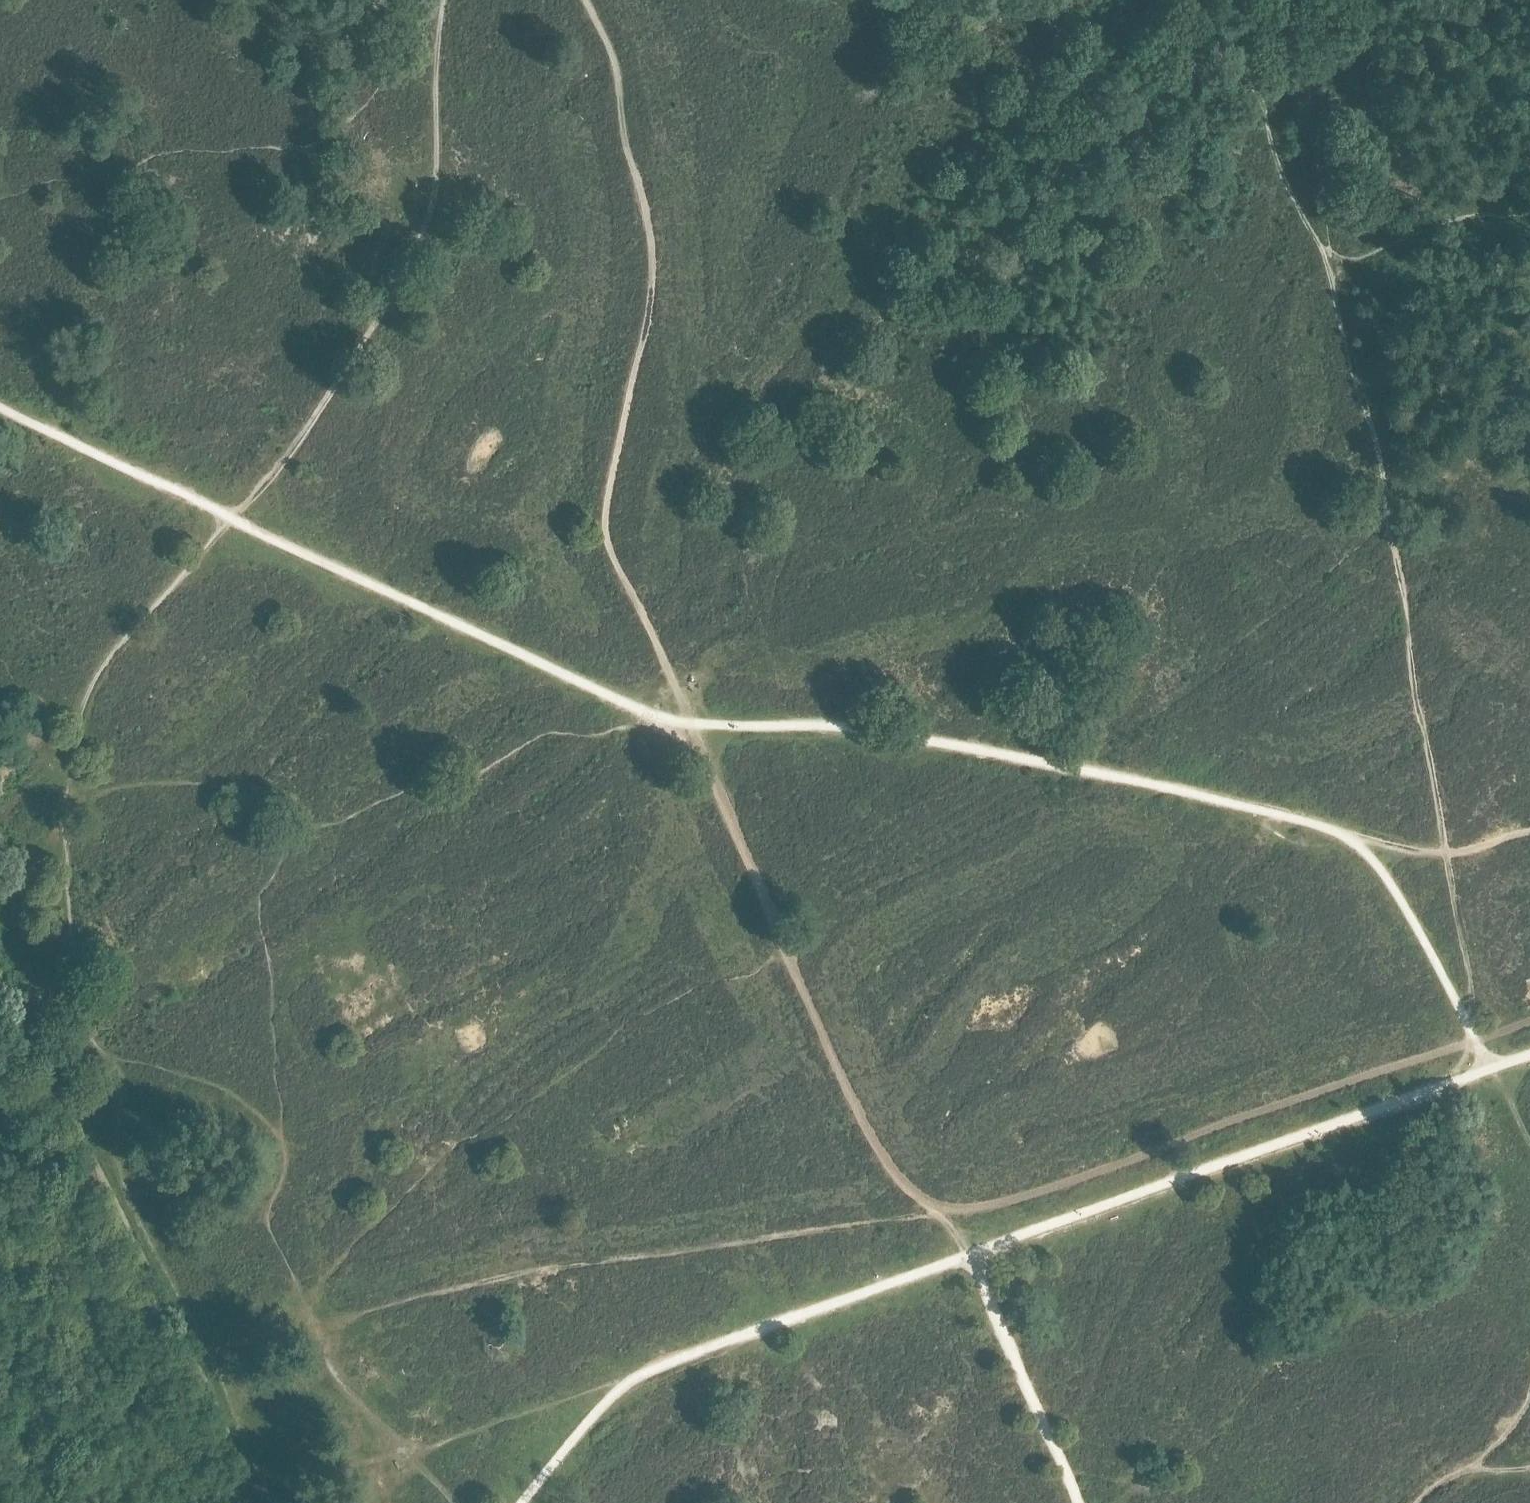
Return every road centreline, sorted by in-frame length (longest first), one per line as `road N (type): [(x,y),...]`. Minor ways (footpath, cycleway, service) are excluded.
road 1 (track): [(968,1257),(939,1212),(480,1283),(377,1317),(238,1347)]
road 2 (track): [(1344,832),(1430,855),(1481,848),(1529,829)]

